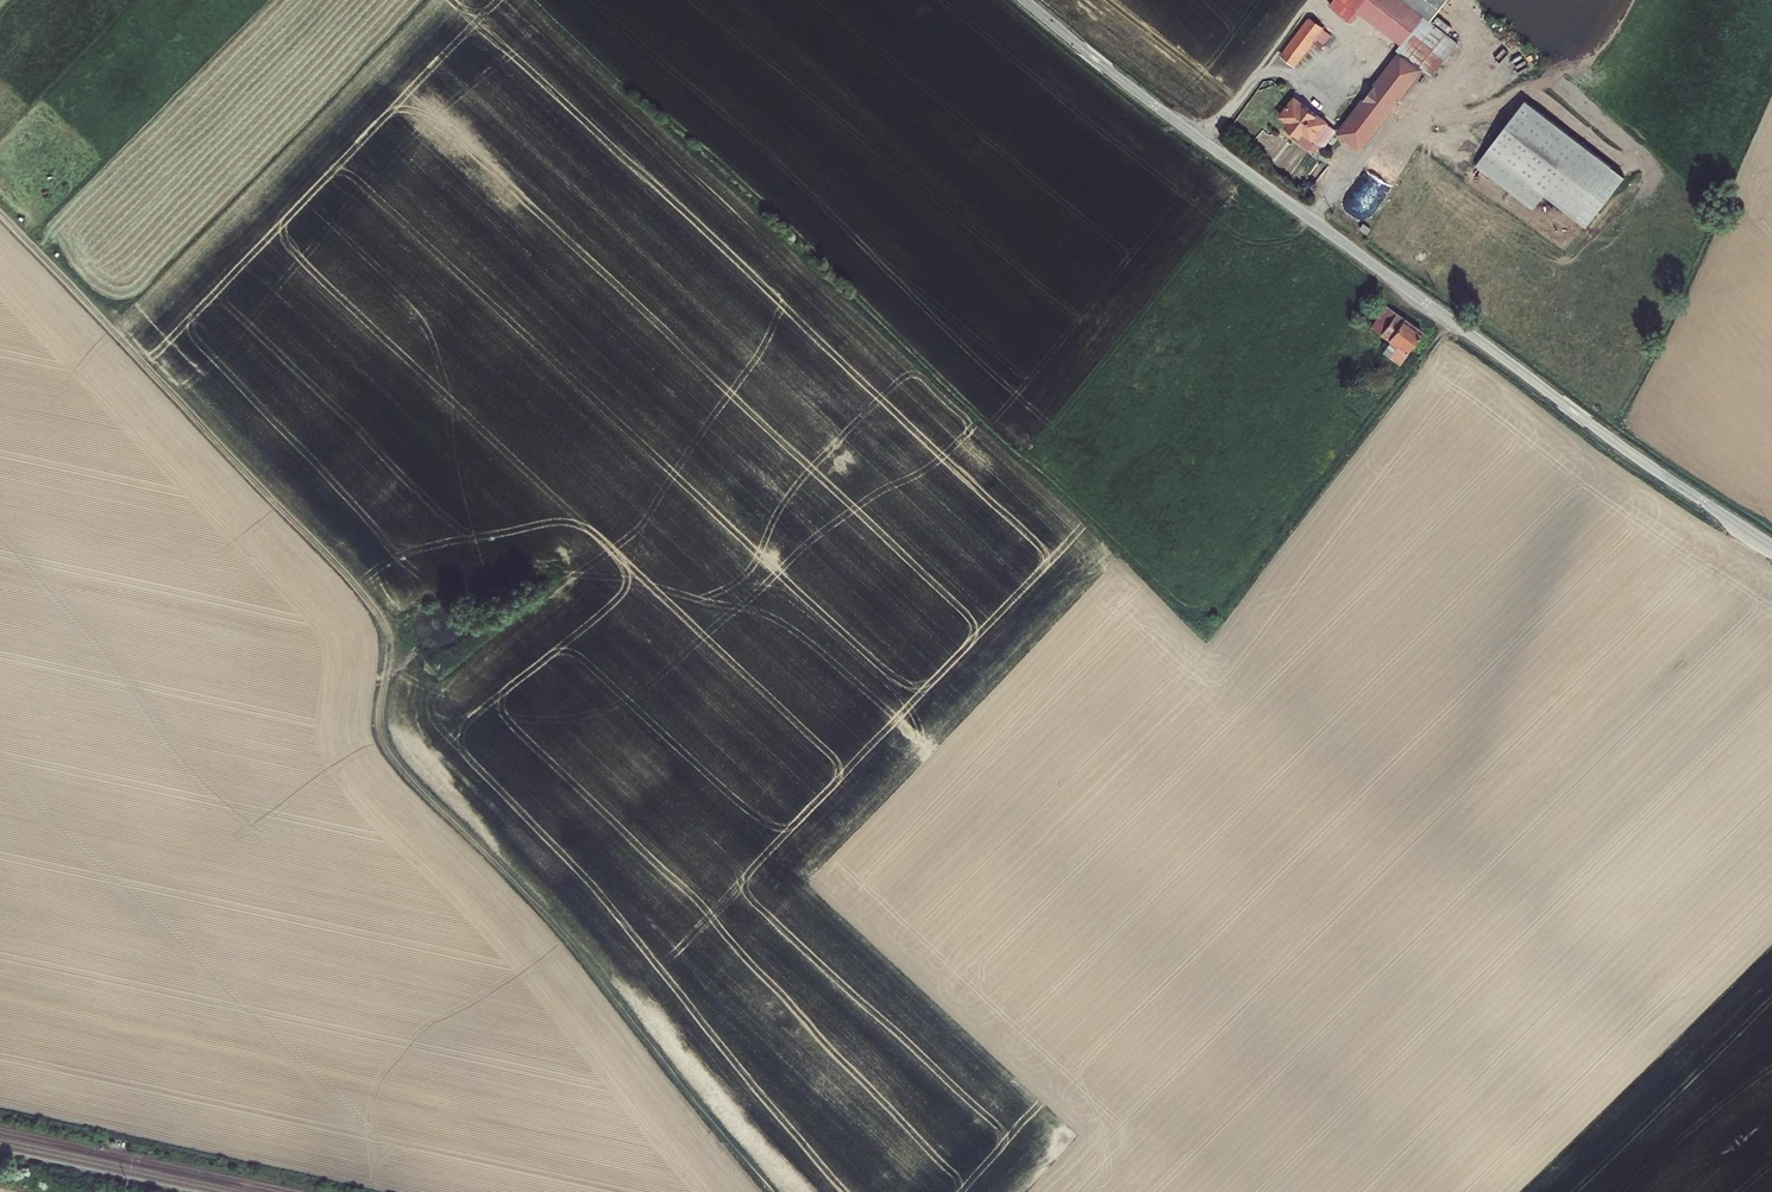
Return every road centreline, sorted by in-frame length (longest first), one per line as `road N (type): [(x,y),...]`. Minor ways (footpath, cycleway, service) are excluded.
road 1 (track): [(0,215),(392,615),(365,724),(529,895),(776,1191)]
road 2 (unclassified): [(1025,0),(1180,123),(1771,548)]
road 3 (track): [(1206,142),(1314,0)]

